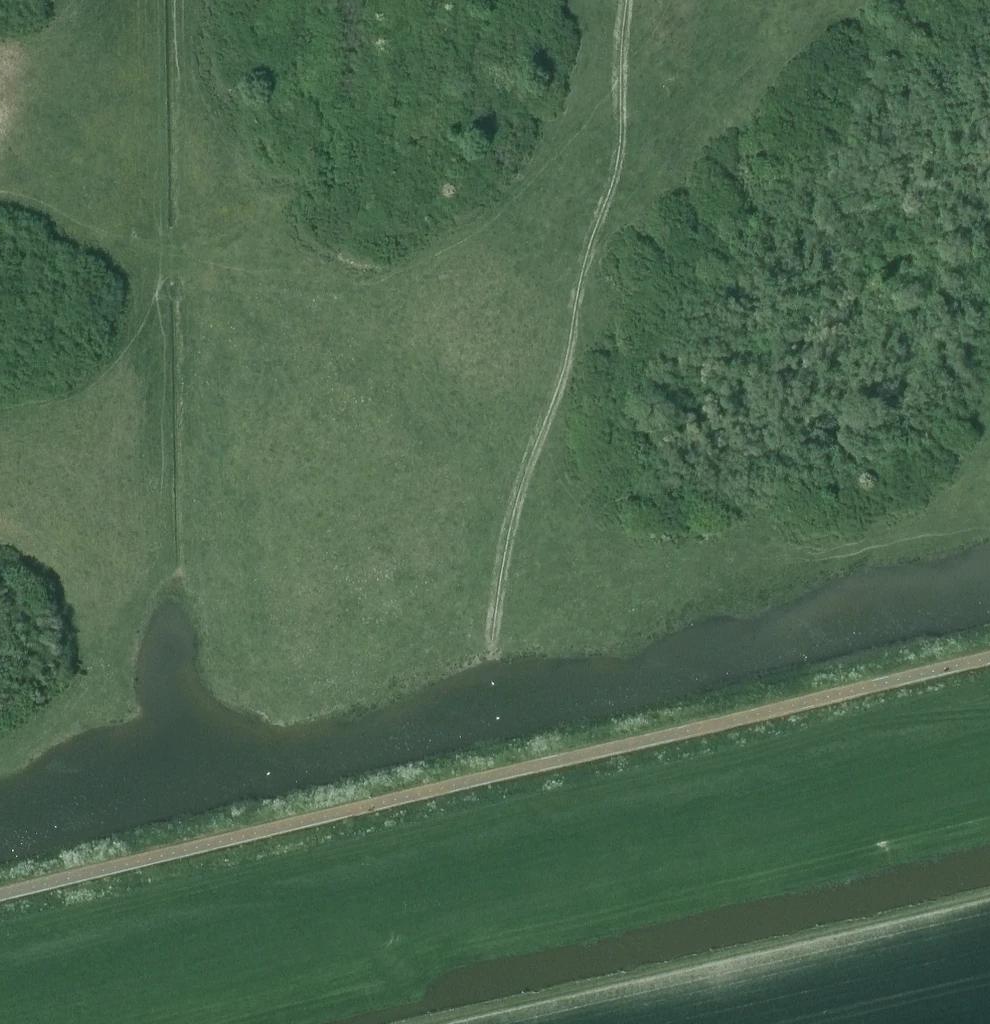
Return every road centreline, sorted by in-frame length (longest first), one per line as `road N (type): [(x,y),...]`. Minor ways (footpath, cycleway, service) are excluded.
road 1 (track): [(748,0),(649,125),(584,247),(553,359),(533,399),(500,414),(467,405),(358,304),(313,275),(248,254),(149,248),(0,198)]

